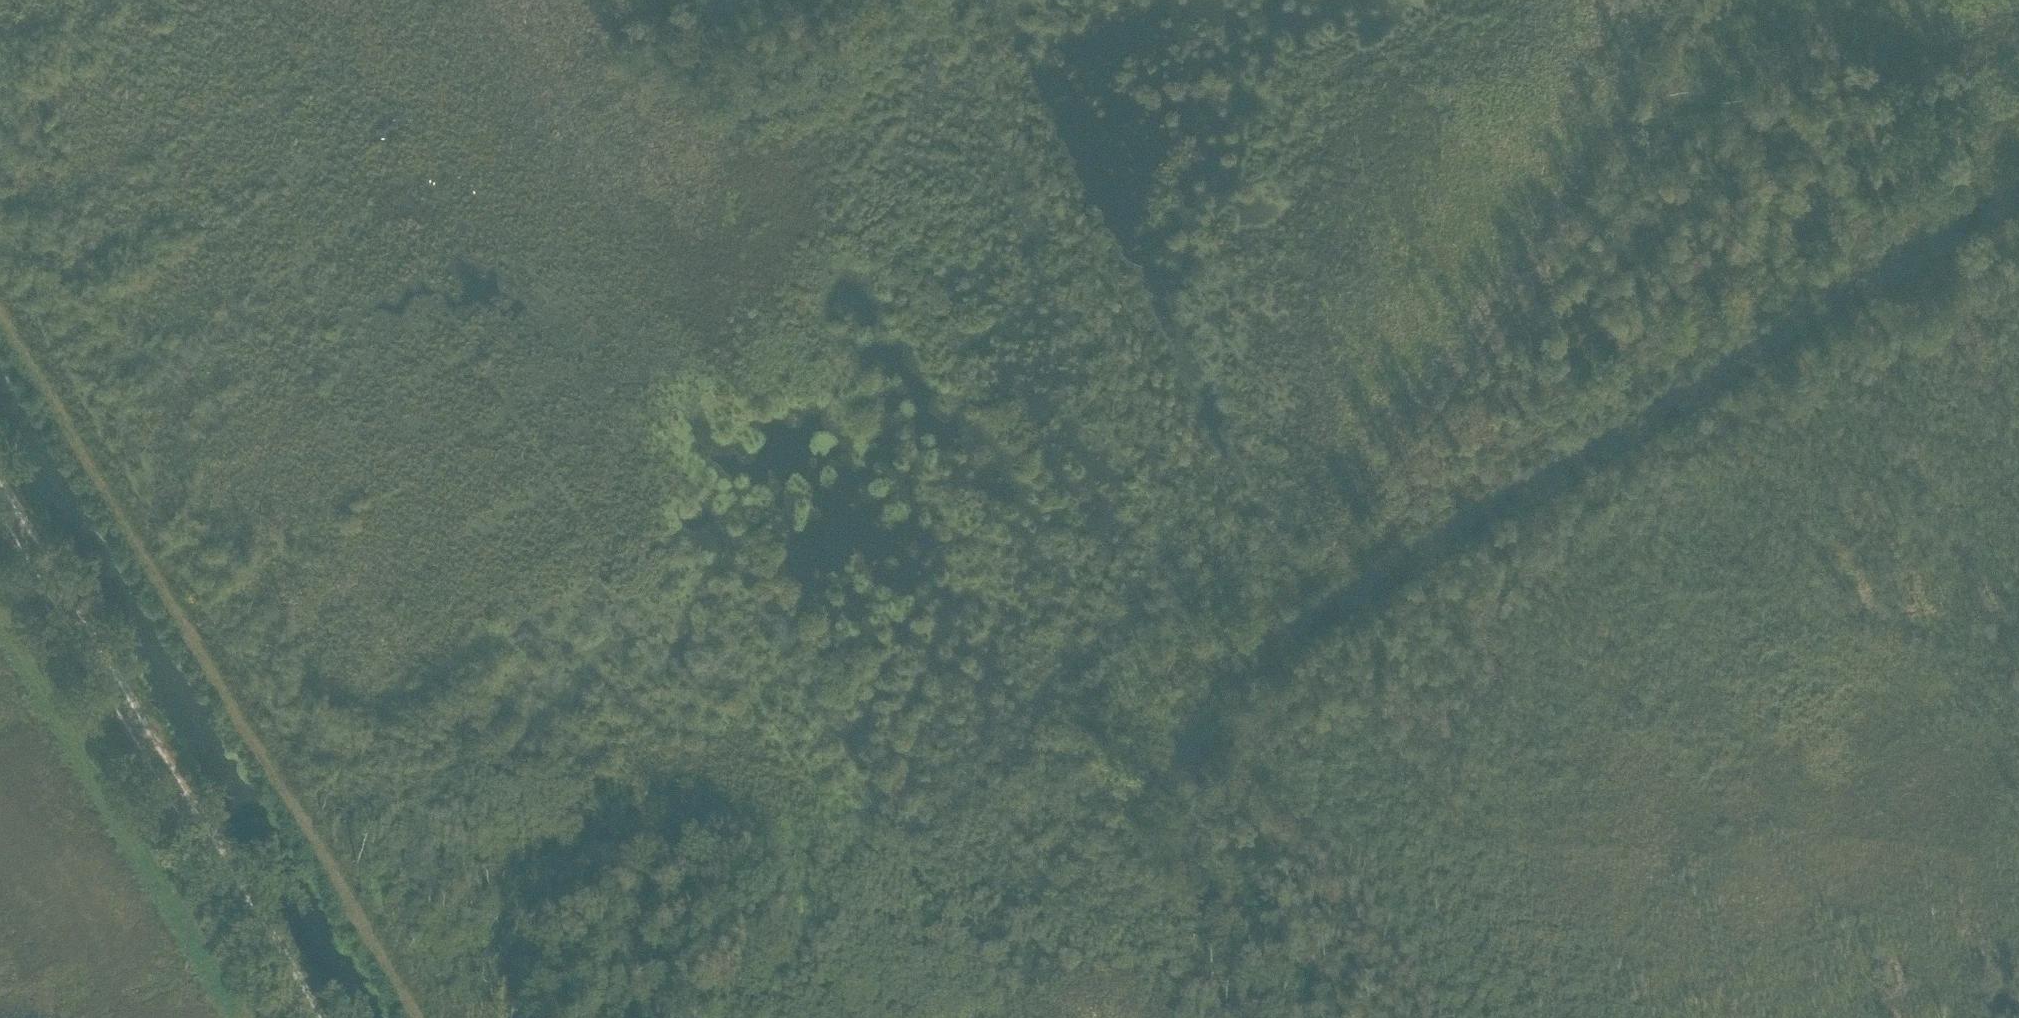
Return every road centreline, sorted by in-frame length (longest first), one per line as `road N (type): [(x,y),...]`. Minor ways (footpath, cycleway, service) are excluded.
road 1 (tertiary): [(312,1017),(0,493)]

